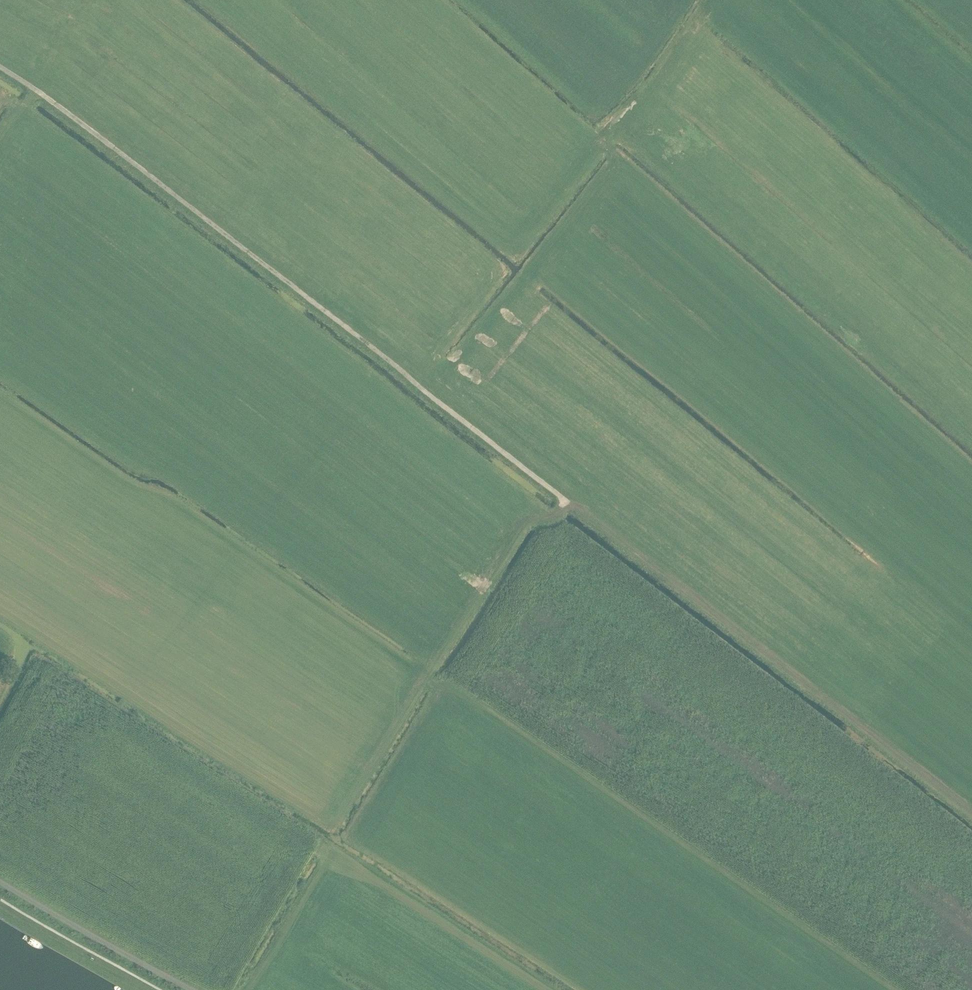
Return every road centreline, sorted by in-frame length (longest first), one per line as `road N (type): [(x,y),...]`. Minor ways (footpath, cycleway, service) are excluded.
road 1 (track): [(0,883),(189,989)]

